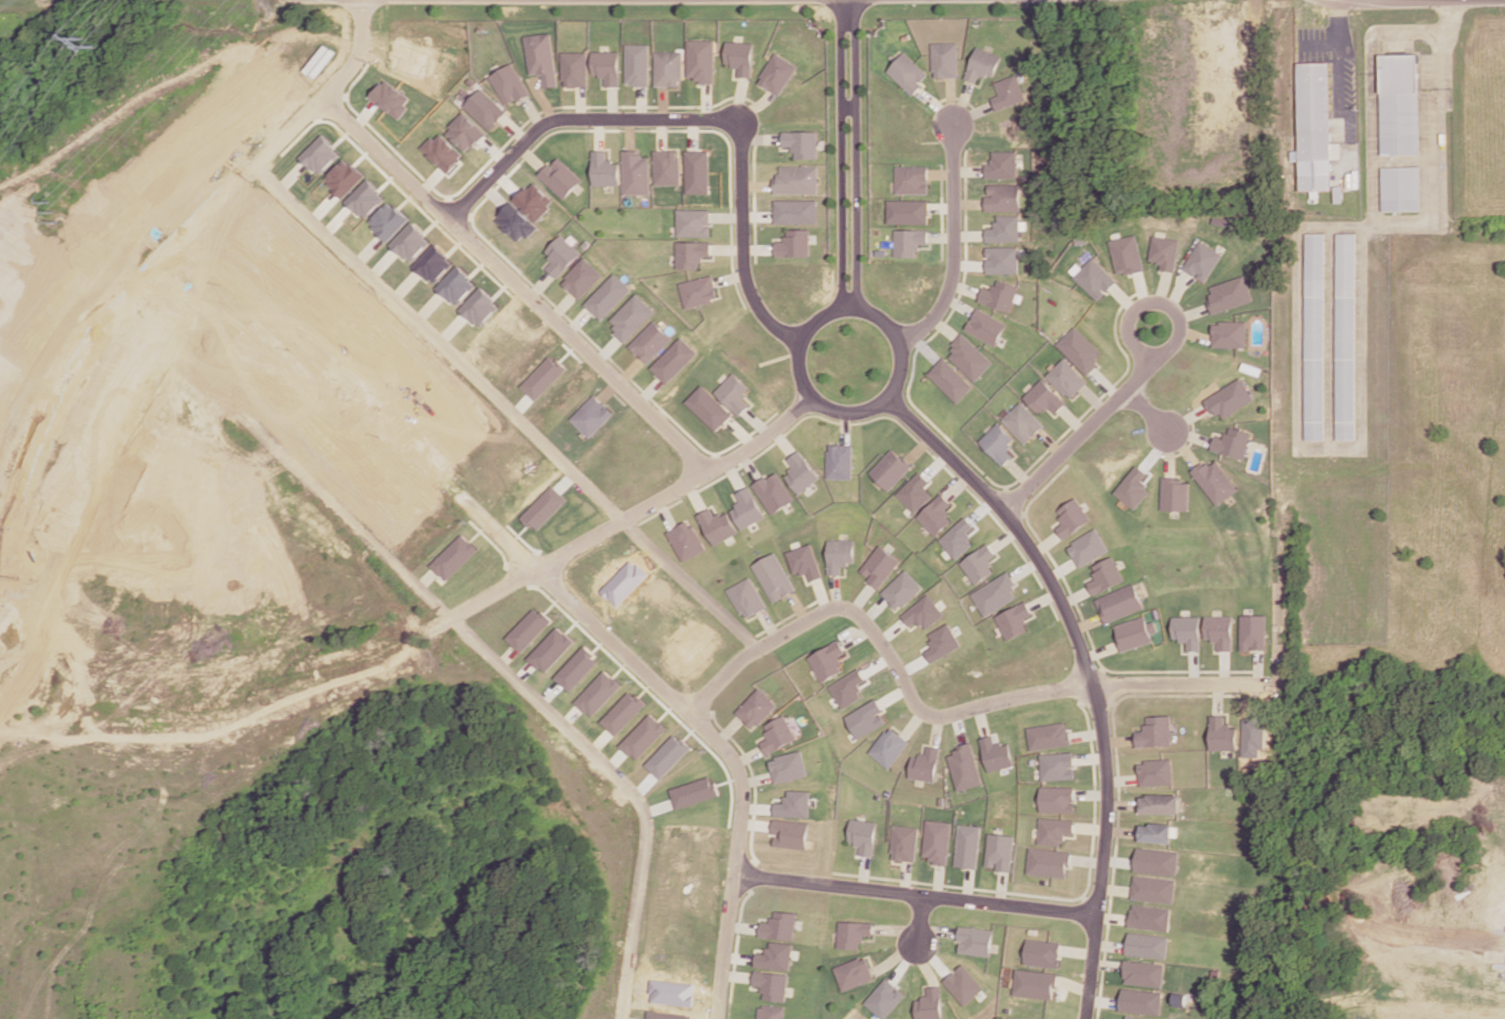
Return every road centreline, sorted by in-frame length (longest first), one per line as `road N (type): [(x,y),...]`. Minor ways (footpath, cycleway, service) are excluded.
road 1 (residential): [(186,239),(731,758),(737,818),(714,1018)]
road 2 (residential): [(1083,1018),(1104,818),(1094,683),(1027,543),(883,392)]
road 3 (residential): [(359,0),(360,39),(322,103),(74,356),(5,525),(0,570)]
road 4 (residential): [(1260,683),(1094,683),(935,715),(919,710),(865,621),(840,607),(738,657),(686,714)]
road 5 (residential): [(322,103),(703,471)]
road 6 (residential): [(0,595),(15,653),(50,688),(123,701),(216,702),(317,680),(430,628)]
road 7 (residential): [(621,1018),(644,823),(638,803),(466,634),(456,614)]
road 8 (residential): [(812,388),(759,440),(430,628)]
road 9 (residential): [(474,778),(212,519)]
road 10 (residential): [(730,876),(1090,916)]
road 11 (residential): [(739,121),(549,122),(515,143),(449,220)]
road 12 (residential): [(861,315),(854,0)]
road 13 (residential): [(836,0),(839,314)]
road 14 (residential): [(880,325),(846,313),(811,332),(802,366),(821,397),(860,405),(883,392),(895,356),(880,325)]
road 15 (residential): [(806,341),(776,332),(746,292),(739,121)]
road 16 (residential): [(952,121),(952,272),(932,316),(893,343)]
road 17 (residential): [(1000,514),(1158,353)]
road 18 (residential): [(621,519),(755,648)]
road 19 (residential): [(1171,311),(1173,343),(1158,353),(1133,344),(1132,313),(1157,303),(1171,311)]

